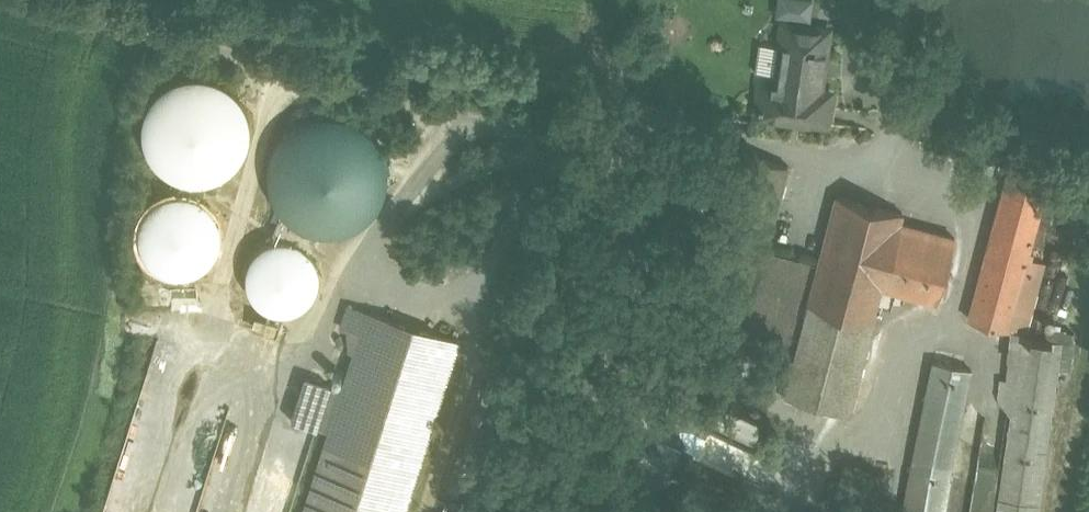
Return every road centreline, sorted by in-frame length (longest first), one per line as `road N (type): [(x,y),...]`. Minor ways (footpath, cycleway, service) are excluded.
road 1 (track): [(62,0),(576,135),(609,154),(640,259),(673,308),(753,403),(815,442),(867,452),(893,338),(1010,368)]
road 2 (track): [(948,352),(973,246),(958,215),(924,185),(739,141),(568,133)]
road 3 (track): [(486,112),(380,232),(382,257),(426,288),(459,289),(488,275),(568,133)]

